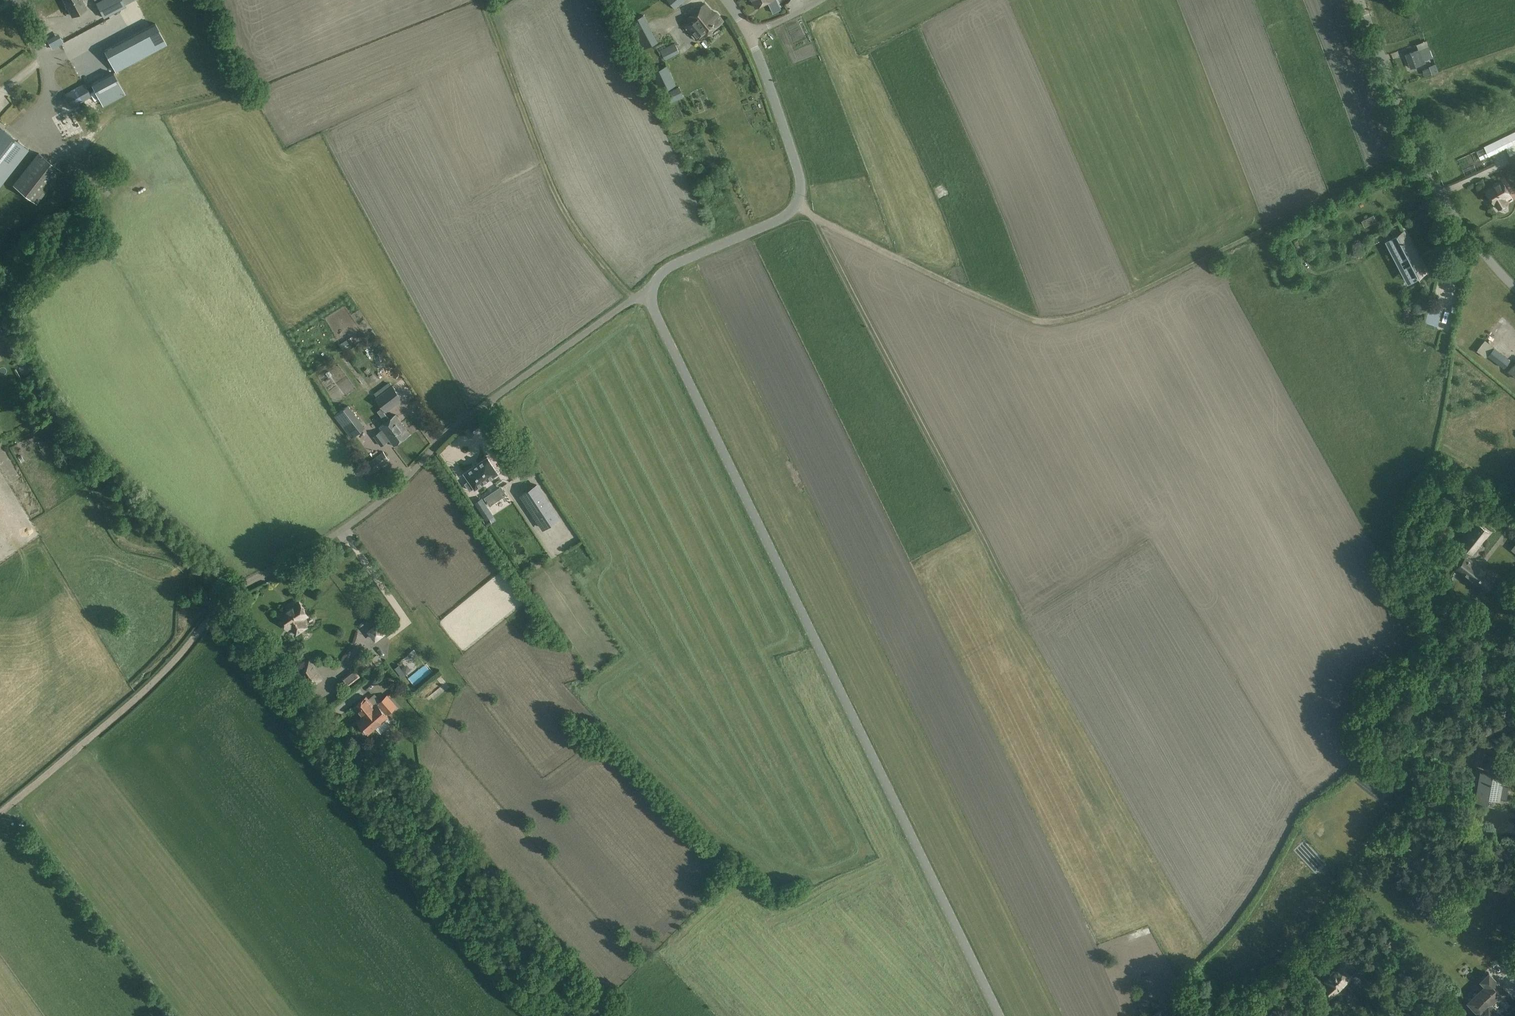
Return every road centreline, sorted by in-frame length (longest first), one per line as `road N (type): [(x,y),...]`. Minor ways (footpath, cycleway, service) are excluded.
road 1 (unclassified): [(999,1015),(665,335),(651,292)]
road 2 (unclassified): [(372,774),(223,599),(358,518),(472,414),(651,292)]
road 3 (track): [(1416,145),(1153,285),(1055,321),(972,293),(795,205)]
road 4 (unclassified): [(651,292),(668,269),(780,219),(799,199),(797,167),(750,35)]
road 5 (unclassified): [(1514,287),(1464,230),(1428,170),(1359,0)]
road 6 (track): [(372,774),(589,1015)]
road 7 (track): [(223,599),(144,692),(0,813)]

